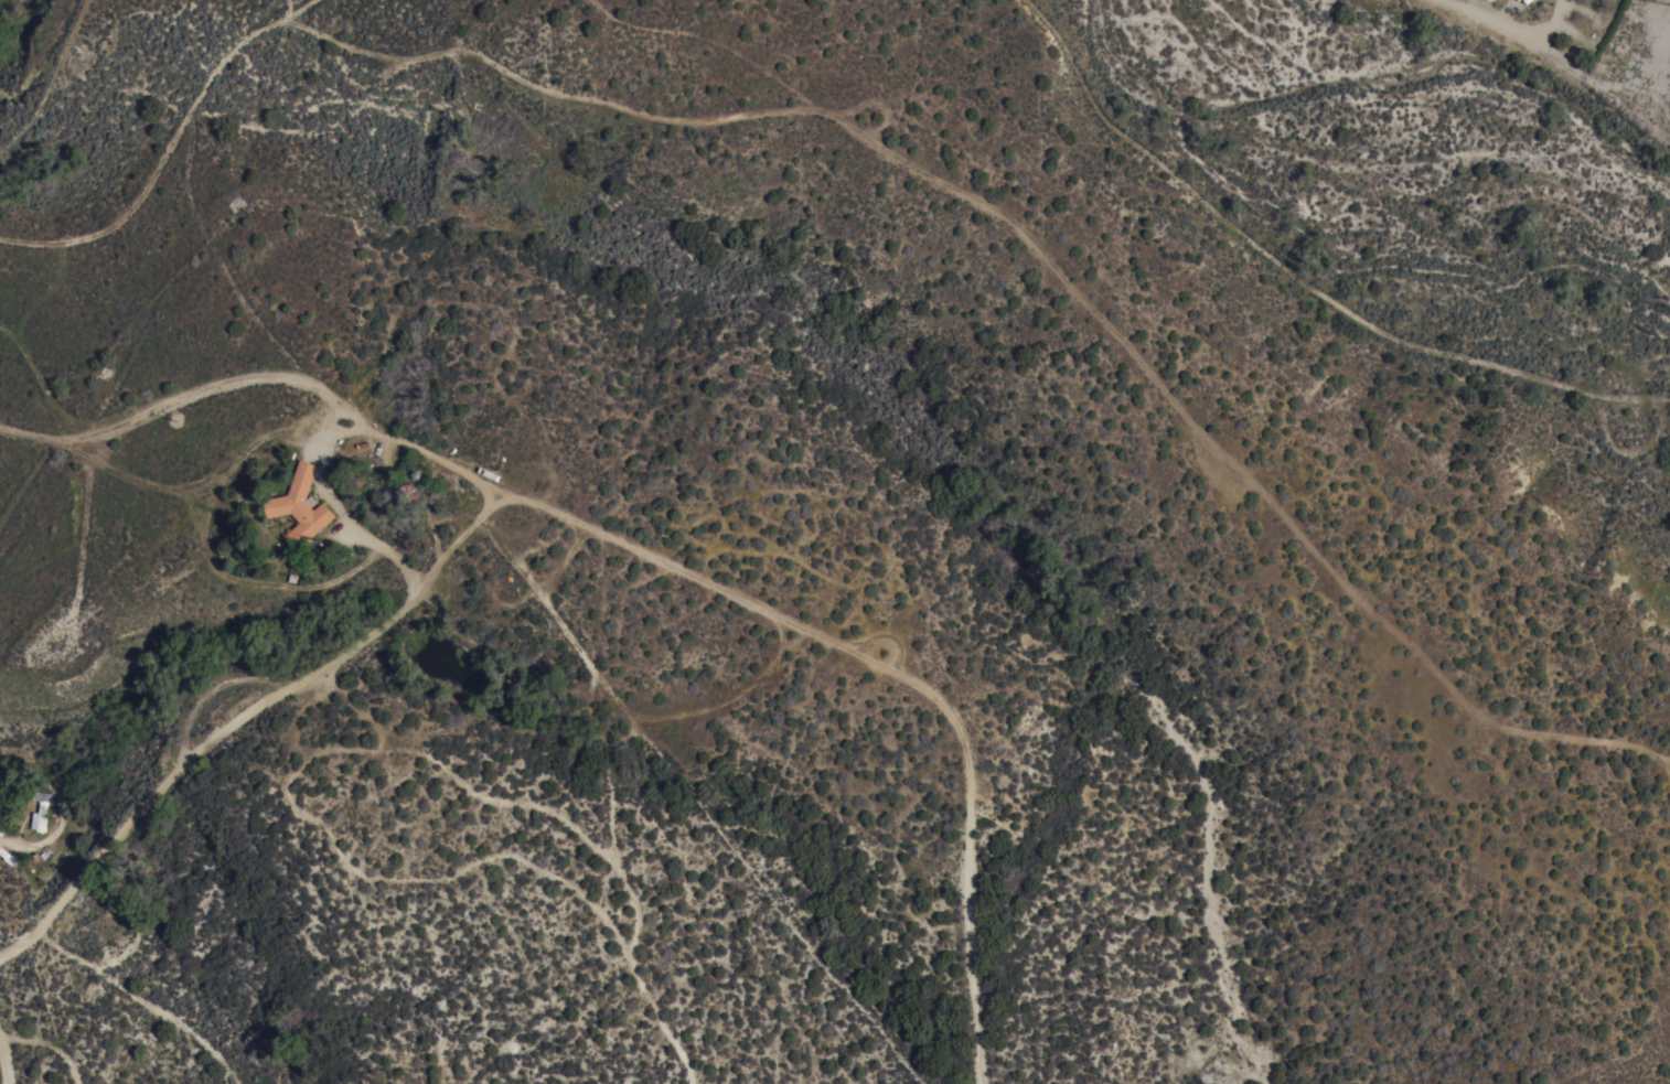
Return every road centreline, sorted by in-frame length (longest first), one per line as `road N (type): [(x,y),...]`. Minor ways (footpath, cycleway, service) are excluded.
road 1 (residential): [(0,432),(32,440),(96,437),(260,378),(303,384),(338,407),(321,487)]
road 2 (residential): [(1565,0),(1551,30),(1531,36),(1438,0)]

